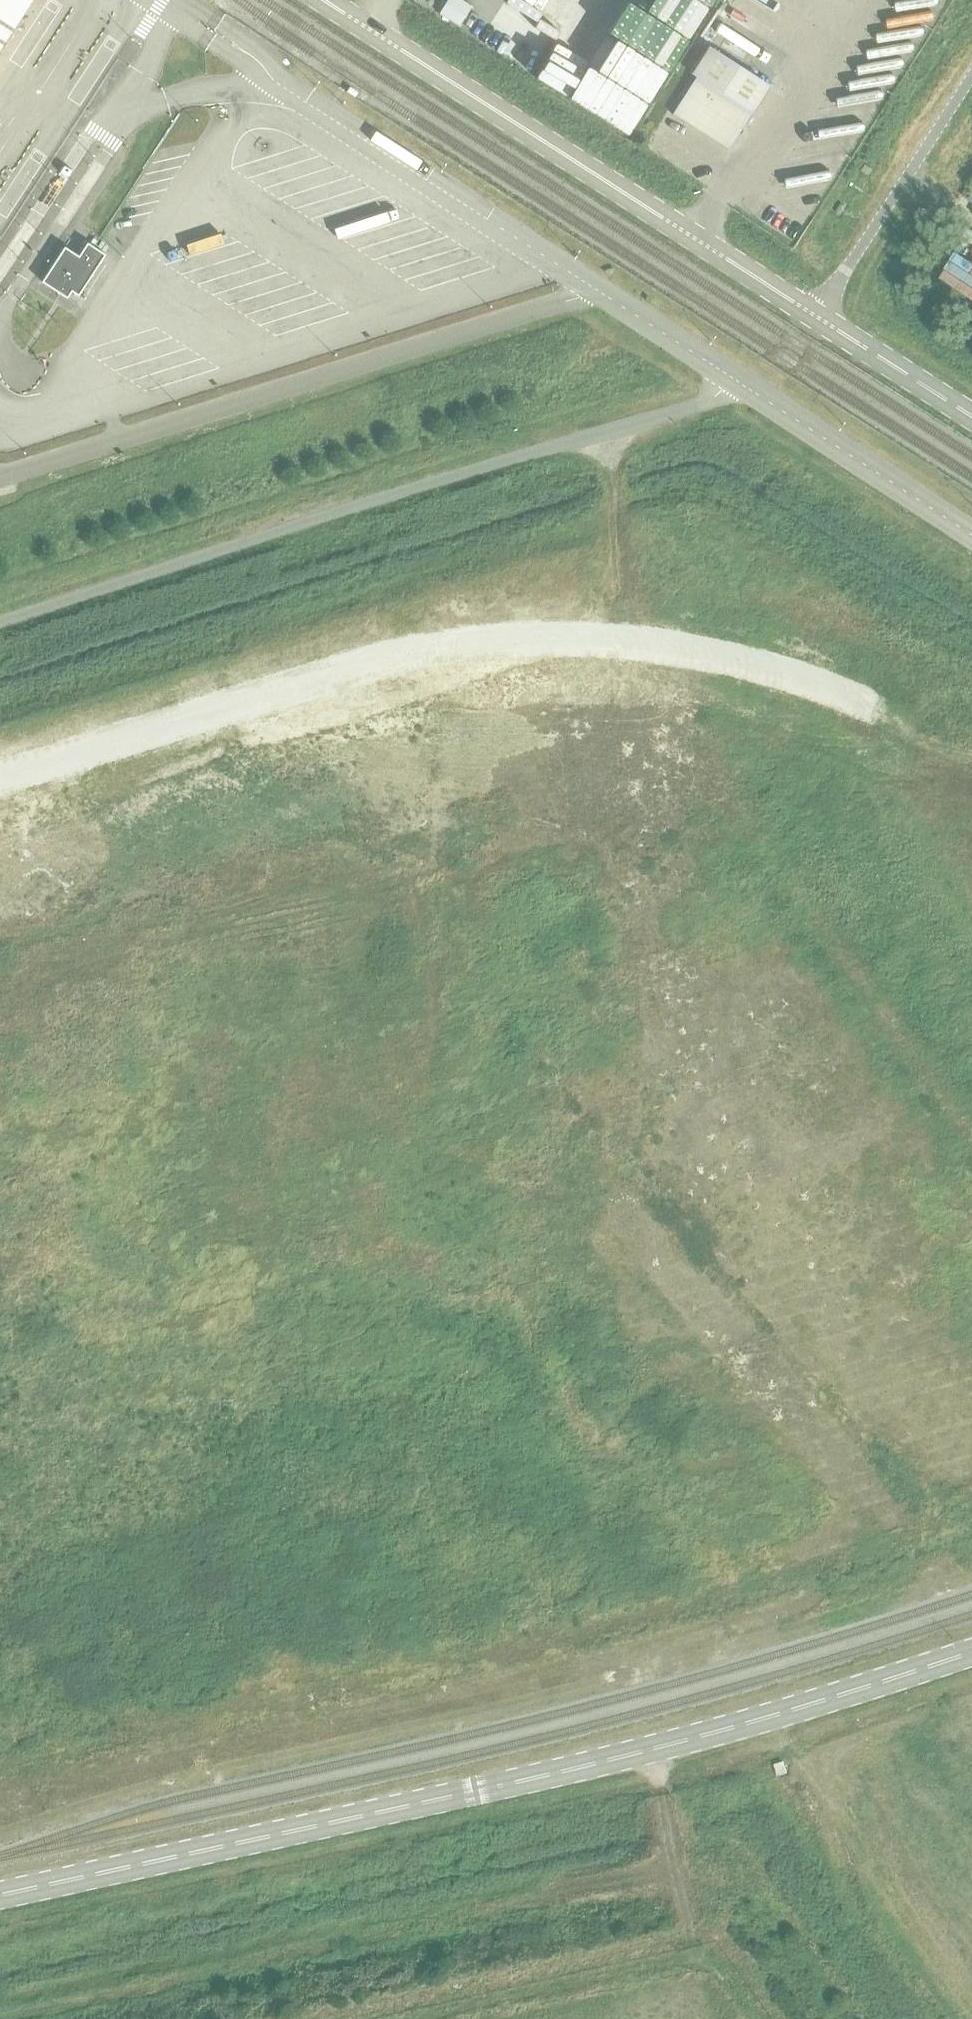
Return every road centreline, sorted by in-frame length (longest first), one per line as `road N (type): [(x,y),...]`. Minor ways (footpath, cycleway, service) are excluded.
road 1 (unclassified): [(0,1894),(527,1778),(794,1711),(971,1652)]
road 2 (unknown): [(0,776),(380,657),(472,639),(681,649),(776,669),(858,698)]
road 3 (unknown): [(0,789),(379,672),(469,654),(573,652),(728,672),(852,717)]
road 4 (unclassified): [(0,620),(727,393),(735,381)]
road 5 (unclassified): [(735,381),(276,79),(220,29)]
road 6 (unclassified): [(818,317),(326,0)]
road 7 (unclassified): [(818,317),(971,77)]
road 8 (unclassified): [(971,532),(735,381)]
road 9 (unclassified): [(971,414),(818,317)]

